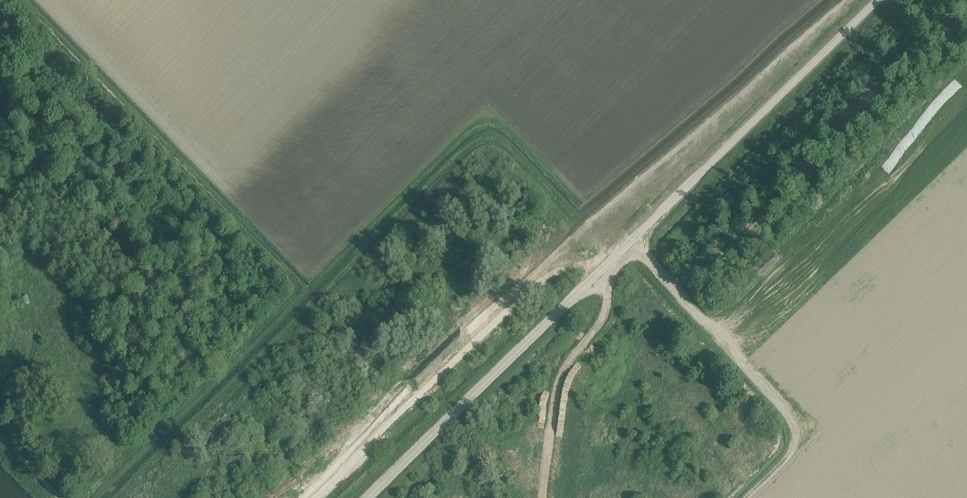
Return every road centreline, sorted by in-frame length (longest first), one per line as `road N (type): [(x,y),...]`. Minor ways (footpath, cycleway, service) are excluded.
road 1 (tertiary): [(366,497),(876,0)]
road 2 (track): [(116,497),(476,140),(501,140),(615,257)]
road 3 (track): [(305,497),(533,285),(572,267),(604,267)]
road 4 (track): [(596,275),(609,315),(565,365),(541,497)]

